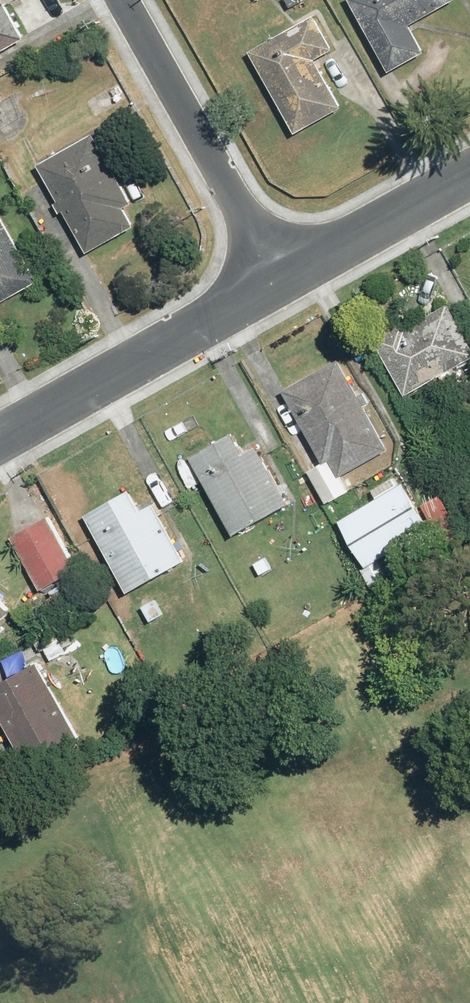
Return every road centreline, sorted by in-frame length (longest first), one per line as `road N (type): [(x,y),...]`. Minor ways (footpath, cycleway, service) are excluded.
road 1 (residential): [(124,0),(278,280)]
road 2 (residential): [(0,434),(278,280)]
road 3 (residential): [(278,280),(469,173)]

